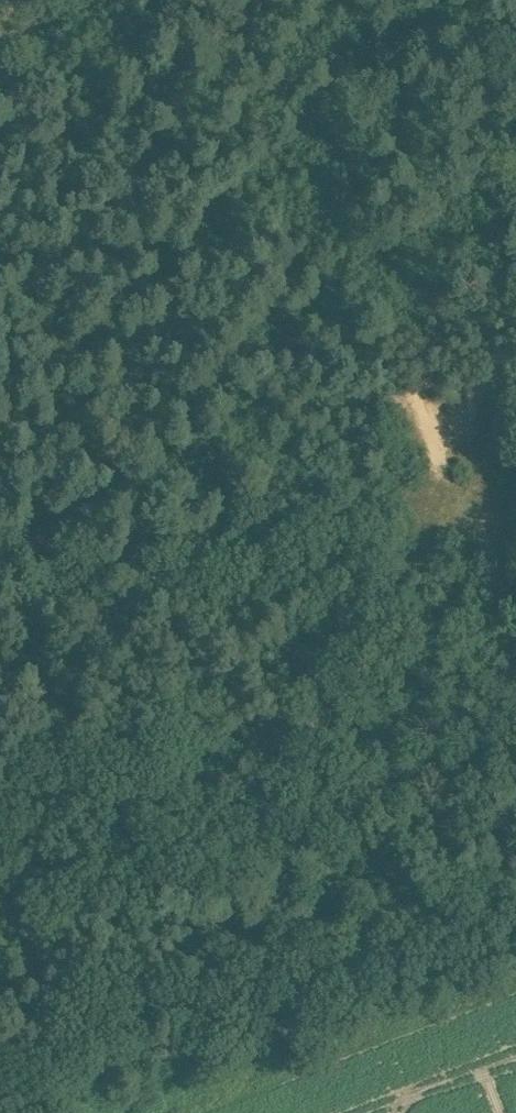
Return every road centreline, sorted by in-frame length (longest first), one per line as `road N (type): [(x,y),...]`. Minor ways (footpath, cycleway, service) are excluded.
road 1 (track): [(0,542),(263,549),(428,587),(515,596)]

